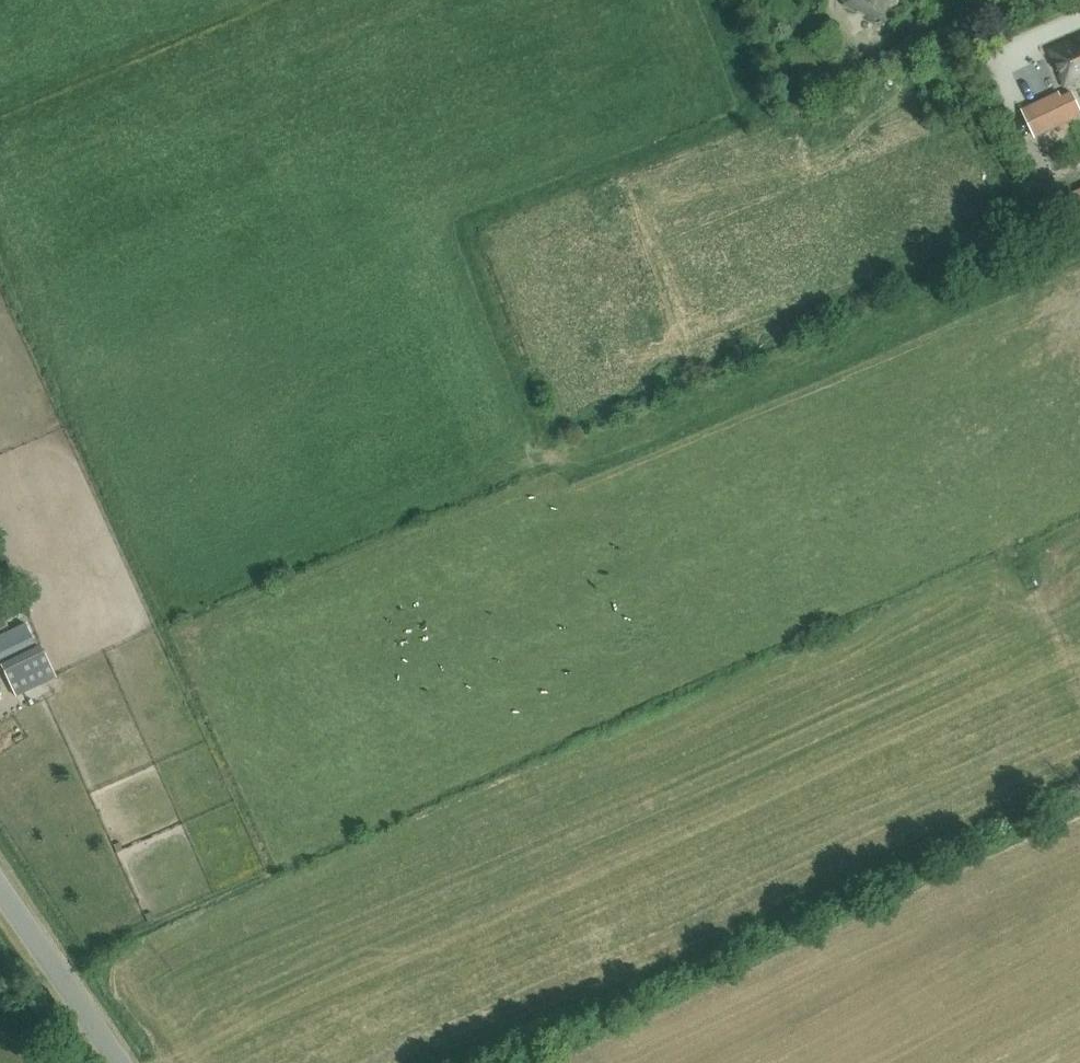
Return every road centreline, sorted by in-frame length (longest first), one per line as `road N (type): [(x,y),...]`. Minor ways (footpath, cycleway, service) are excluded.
road 1 (unclassified): [(118,1062),(0,892)]

